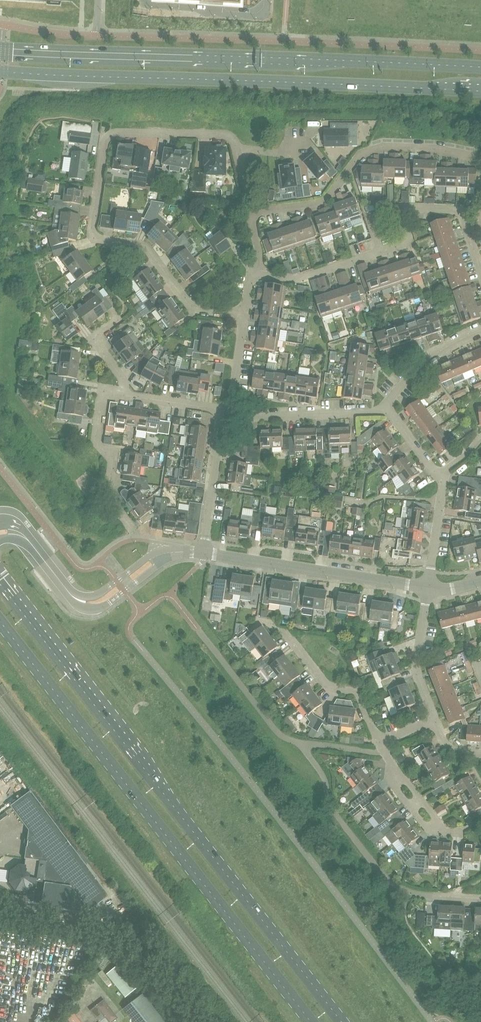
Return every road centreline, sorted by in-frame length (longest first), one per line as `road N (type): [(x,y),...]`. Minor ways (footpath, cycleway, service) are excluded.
road 1 (primary): [(340,1021),(0,580)]
road 2 (primary): [(0,623),(312,1021)]
road 3 (primary): [(0,71),(480,91)]
road 4 (primary): [(480,67),(0,48)]
road 5 (residential): [(248,211),(230,140),(106,137),(92,222),(105,240),(140,247),(193,307),(244,317)]
road 6 (residential): [(248,211),(330,199),(364,155),(382,148),(471,157)]
road 7 (residential): [(204,552),(428,587)]
road 8 (residential): [(378,741),(357,690),(329,687),(287,632),(256,619)]
road 9 (residential): [(134,531),(113,502),(112,459),(95,439),(102,392),(123,395)]
road 10 (unclassified): [(0,522),(21,529),(76,597),(96,602),(121,587)]
road 11 (residential): [(230,412),(384,411)]
road 12 (residential): [(204,552),(223,410)]
road 13 (residential): [(435,719),(416,671),(428,587)]
road 14 (residential): [(384,411),(421,363),(480,329)]
road 15 (residential): [(257,274),(294,280),(380,252)]

